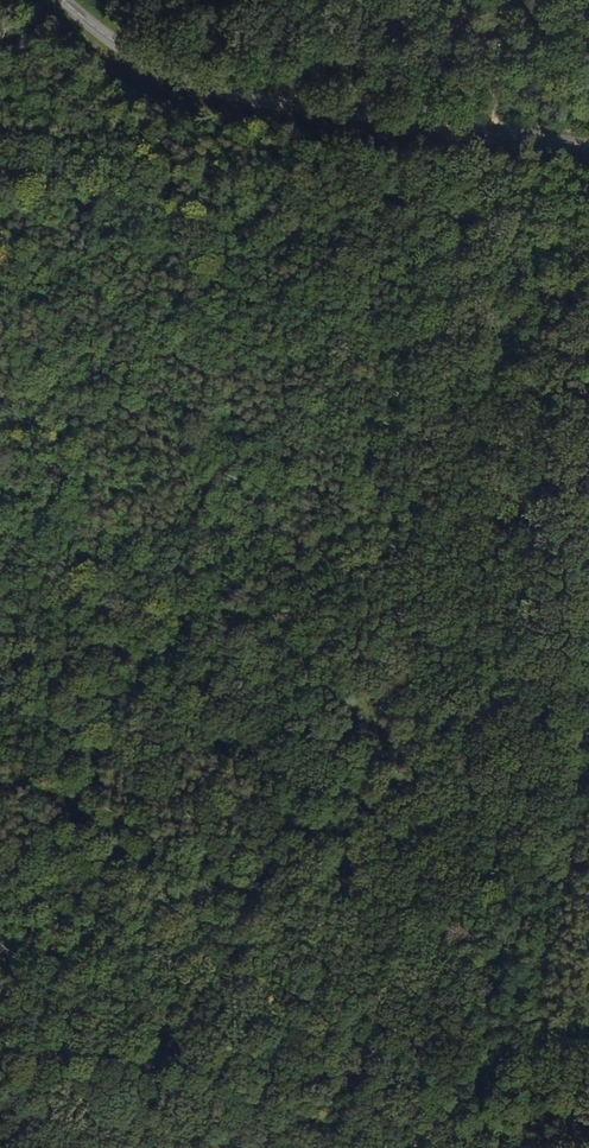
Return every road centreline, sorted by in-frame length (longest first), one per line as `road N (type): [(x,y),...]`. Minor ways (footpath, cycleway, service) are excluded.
road 1 (track): [(379,1147),(403,1075),(373,767),(474,121),(505,0)]
road 2 (secondary): [(588,138),(141,61),(67,0)]
road 3 (track): [(403,1075),(588,1085)]

